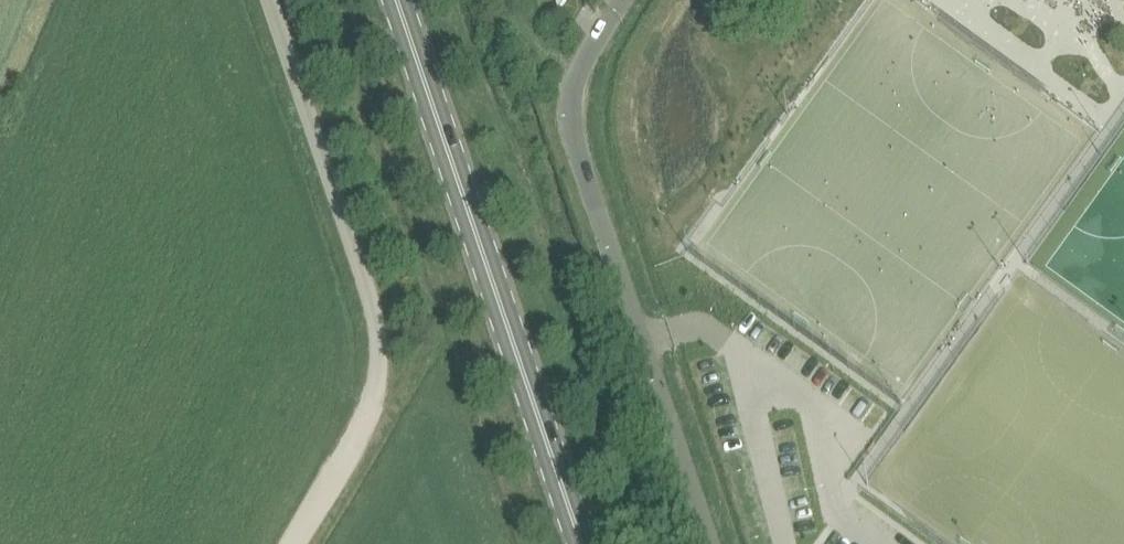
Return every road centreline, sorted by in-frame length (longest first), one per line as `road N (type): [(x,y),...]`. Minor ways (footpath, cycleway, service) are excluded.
road 1 (track): [(293,543),(361,436),(380,368),(375,334),(261,0)]
road 2 (residential): [(621,0),(578,72),(572,130),(710,543)]
road 3 (secondary): [(583,543),(399,0)]

